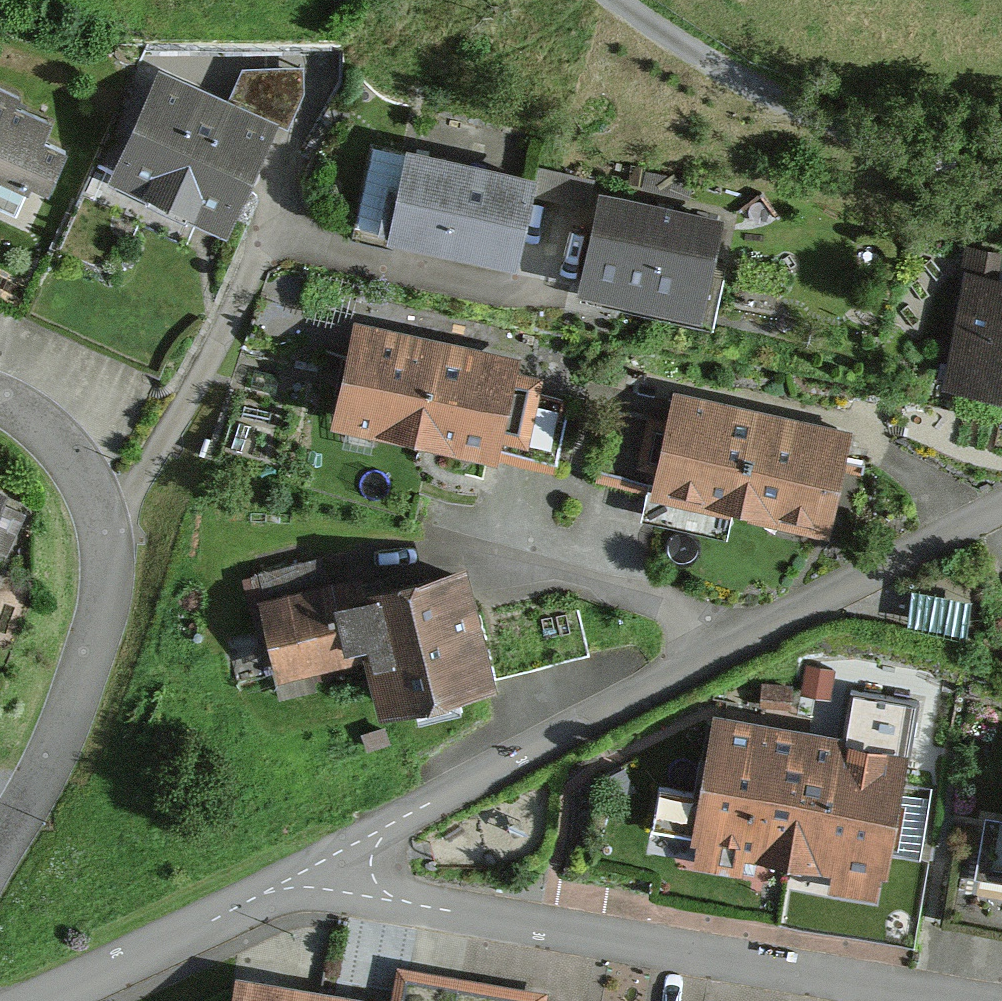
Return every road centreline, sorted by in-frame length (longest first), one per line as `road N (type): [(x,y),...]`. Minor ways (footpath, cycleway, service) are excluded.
road 1 (residential): [(330,859),(1001,508)]
road 2 (residential): [(330,859),(352,881),(398,902),(945,1000)]
road 3 (residential): [(0,845),(62,733),(99,628),(109,570),(104,524)]
road 4 (residential): [(104,524),(197,383),(265,231)]
road 5 (residential): [(40,1000),(330,859)]
road 6 (residential): [(104,524),(69,455),(0,401)]

